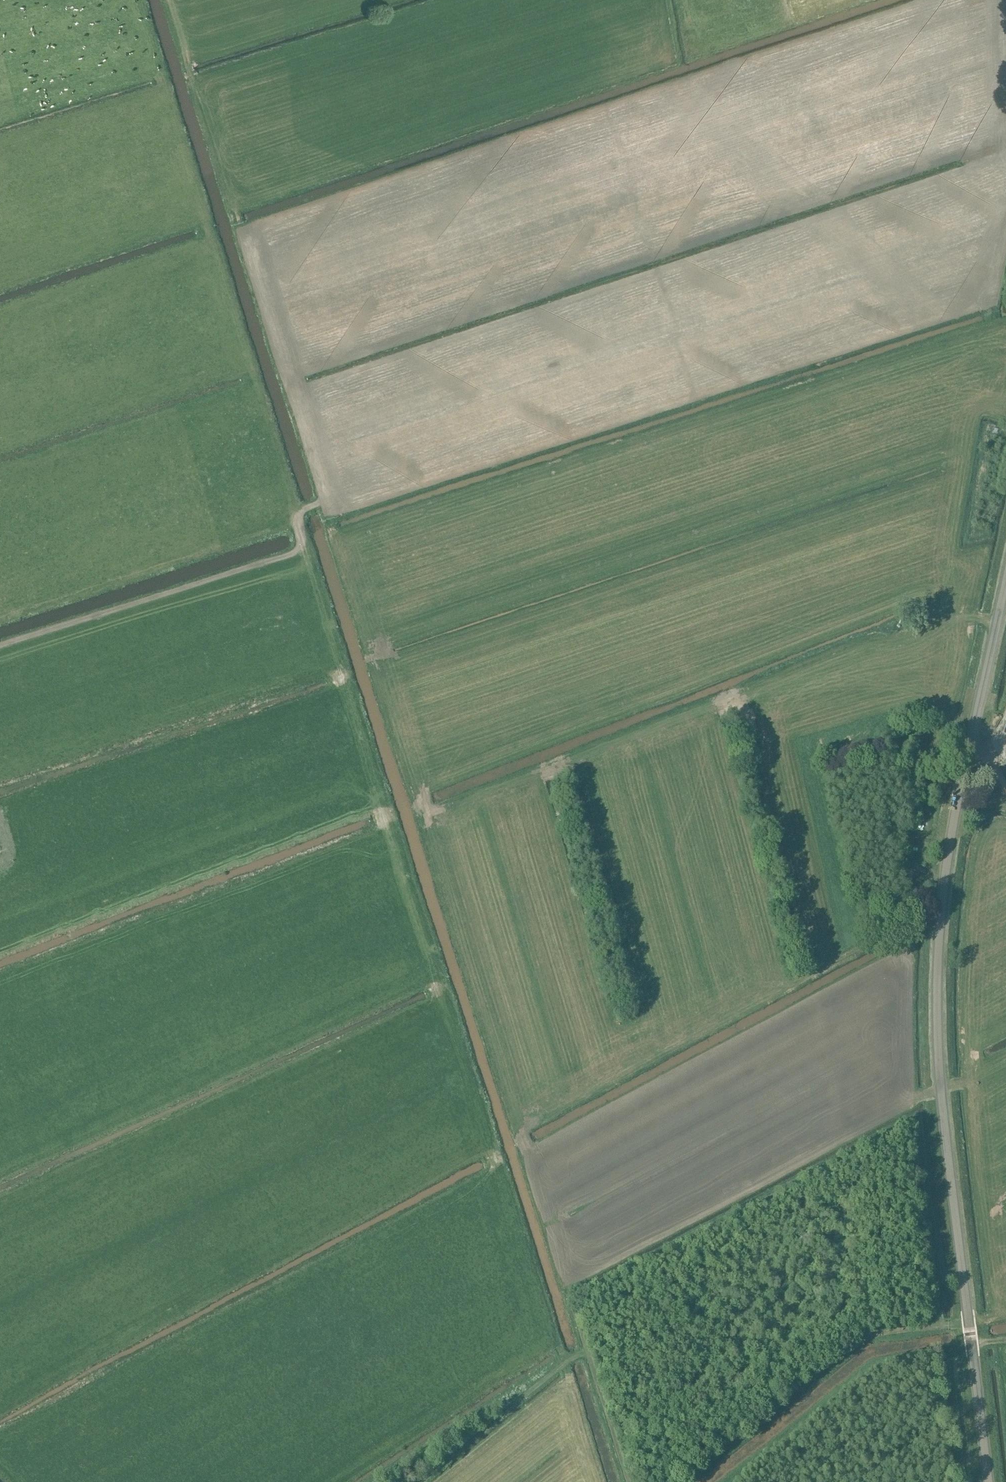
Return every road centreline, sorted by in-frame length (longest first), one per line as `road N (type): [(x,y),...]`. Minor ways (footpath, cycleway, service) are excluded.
road 1 (tertiary): [(990,1481),(939,1009),(951,857),(1005,592)]

